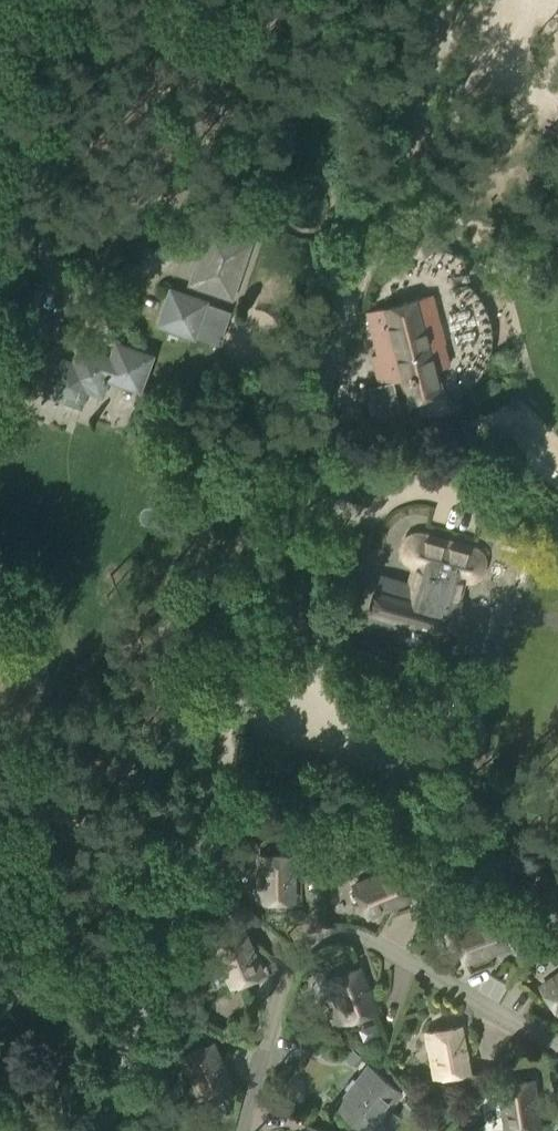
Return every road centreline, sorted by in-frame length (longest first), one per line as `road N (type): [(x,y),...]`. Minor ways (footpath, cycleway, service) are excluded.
road 1 (unclassified): [(104,1130),(444,0)]
road 2 (track): [(202,745),(557,883)]

